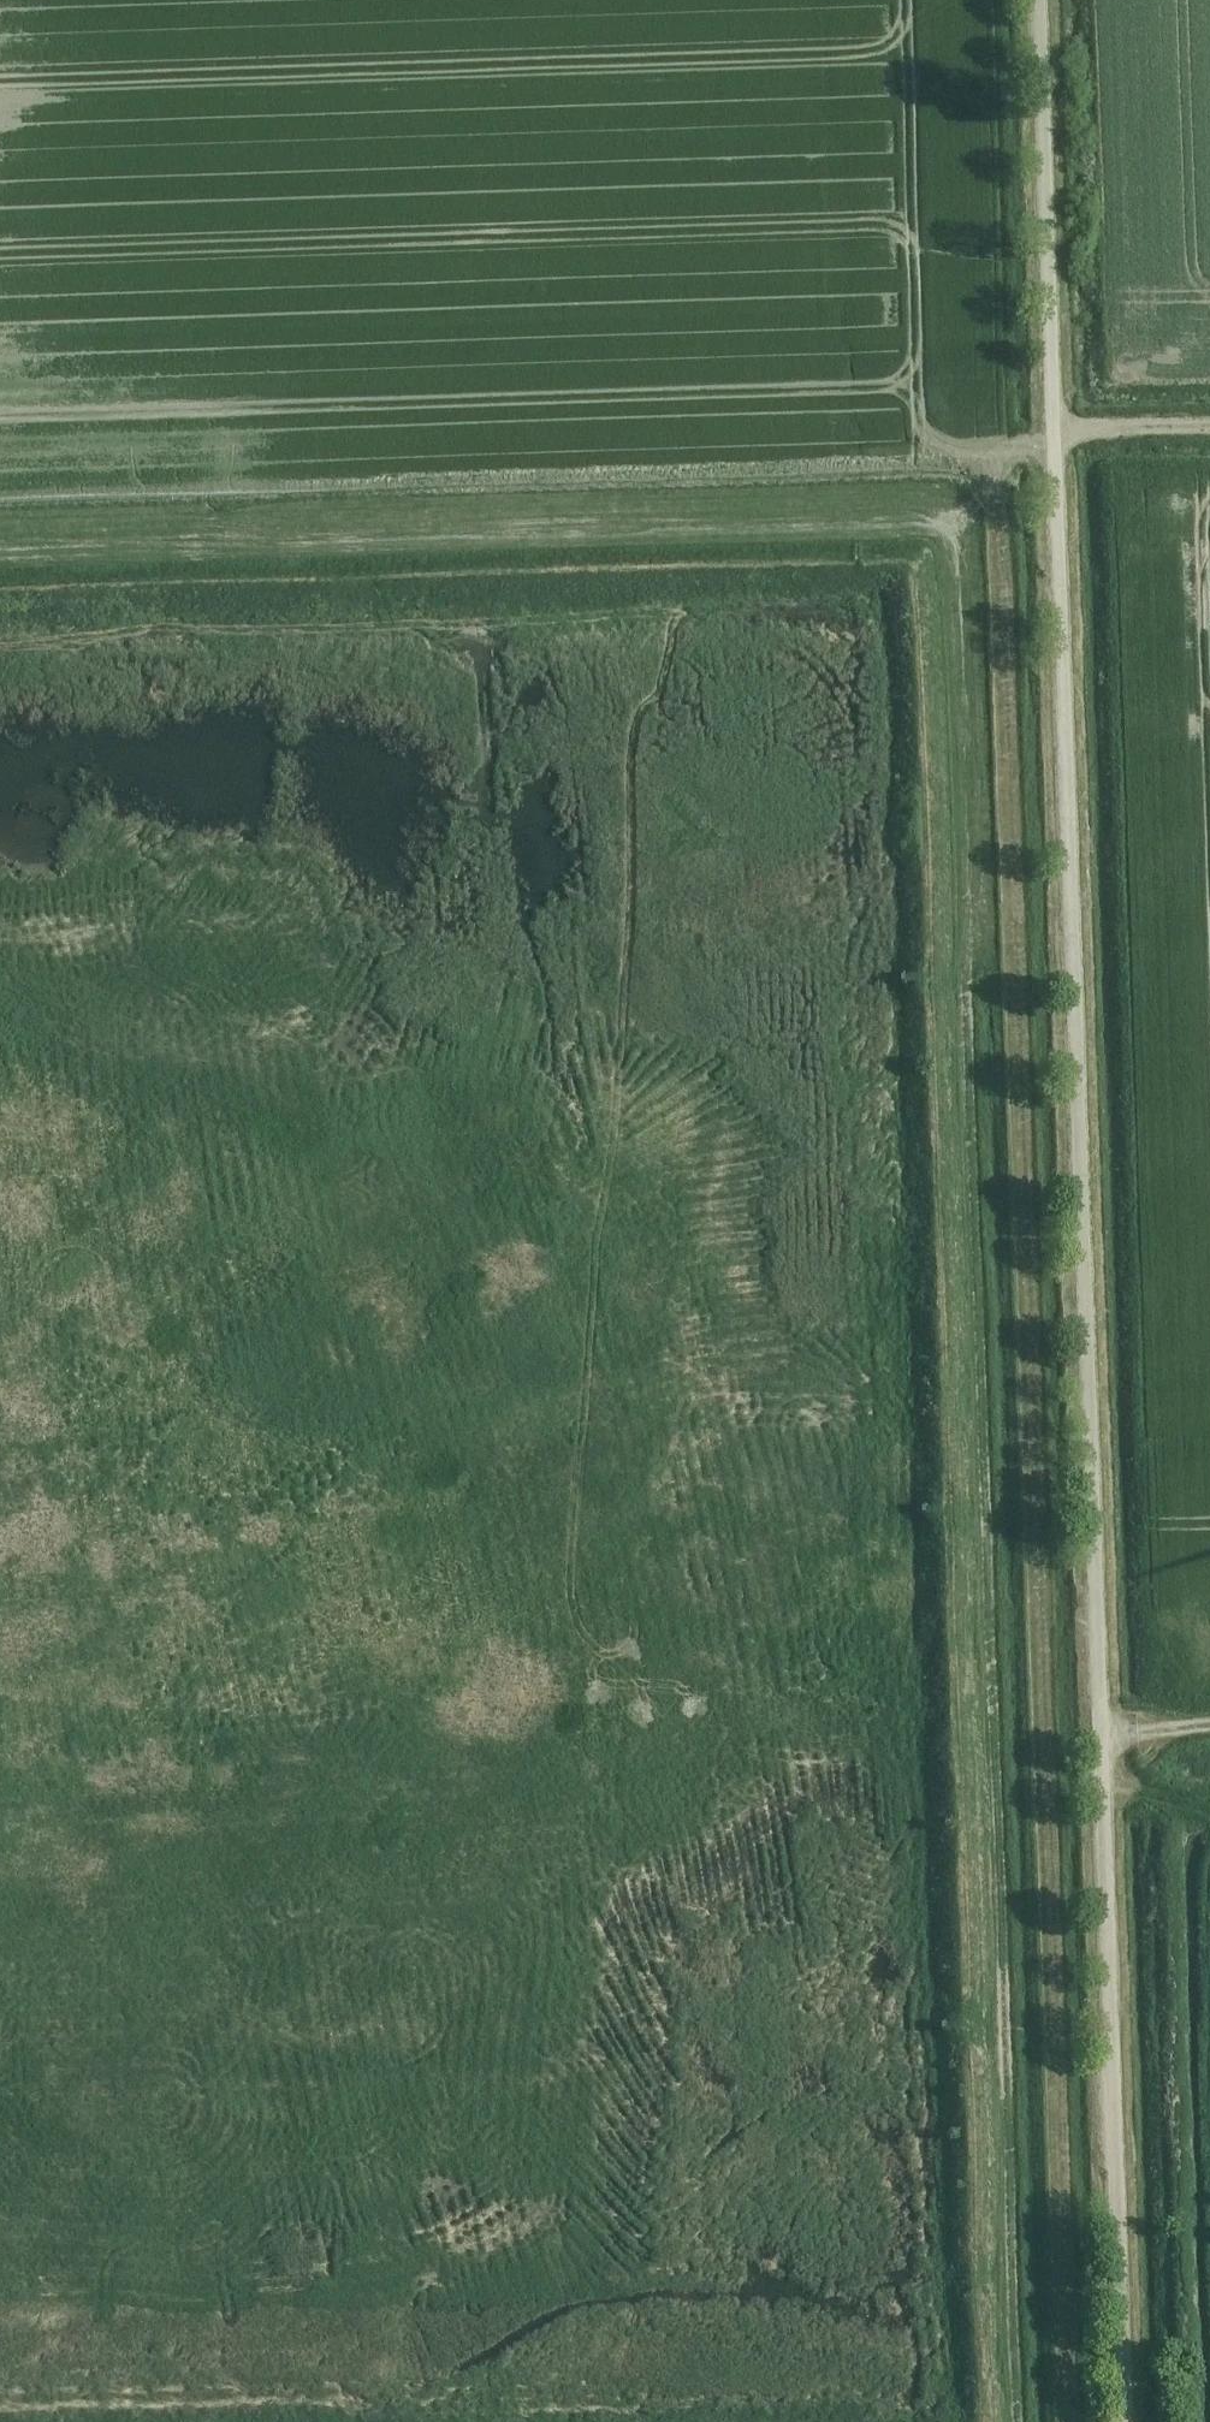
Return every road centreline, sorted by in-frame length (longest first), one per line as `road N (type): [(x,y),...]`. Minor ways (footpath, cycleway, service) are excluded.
road 1 (unclassified): [(1122,2421),(1038,0)]
road 2 (track): [(1209,423),(1054,429)]

